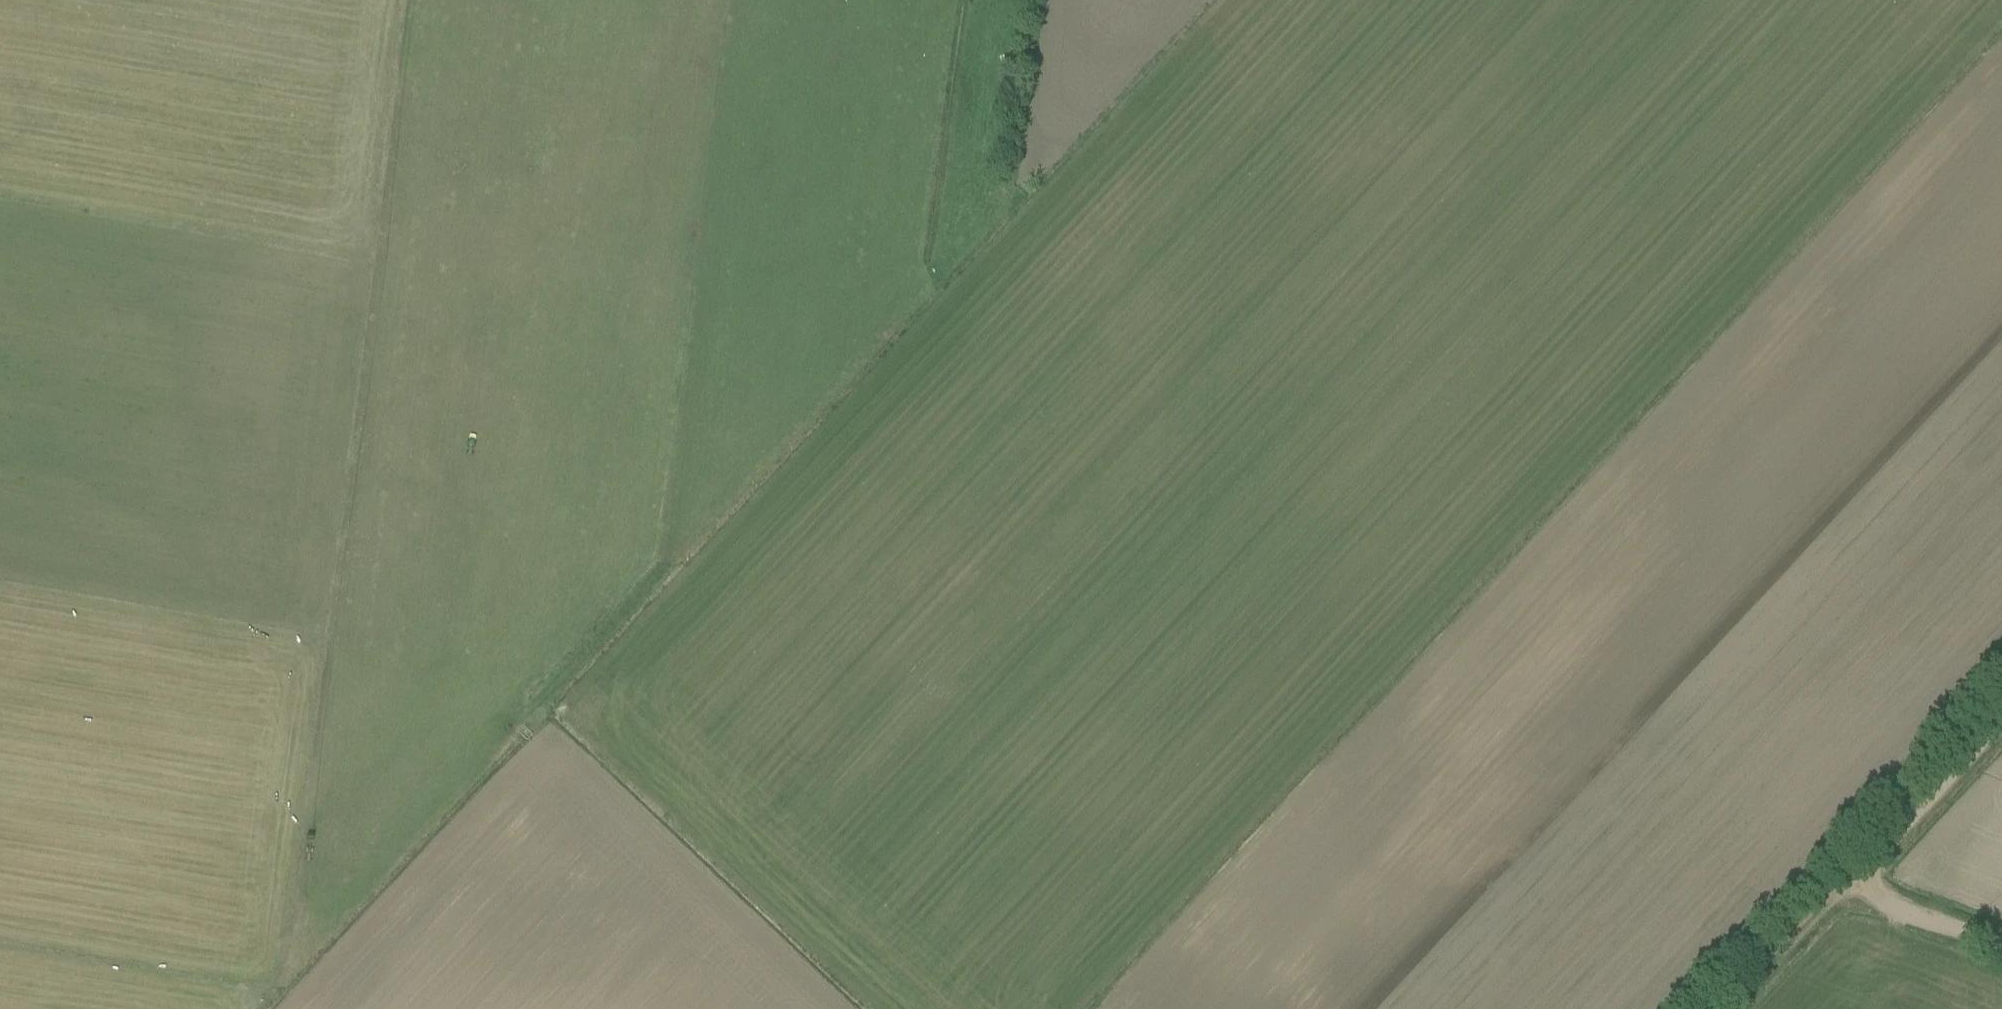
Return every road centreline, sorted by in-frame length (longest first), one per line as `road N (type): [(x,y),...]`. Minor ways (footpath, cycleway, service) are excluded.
road 1 (track): [(2001,739),(1861,890),(2001,946)]

